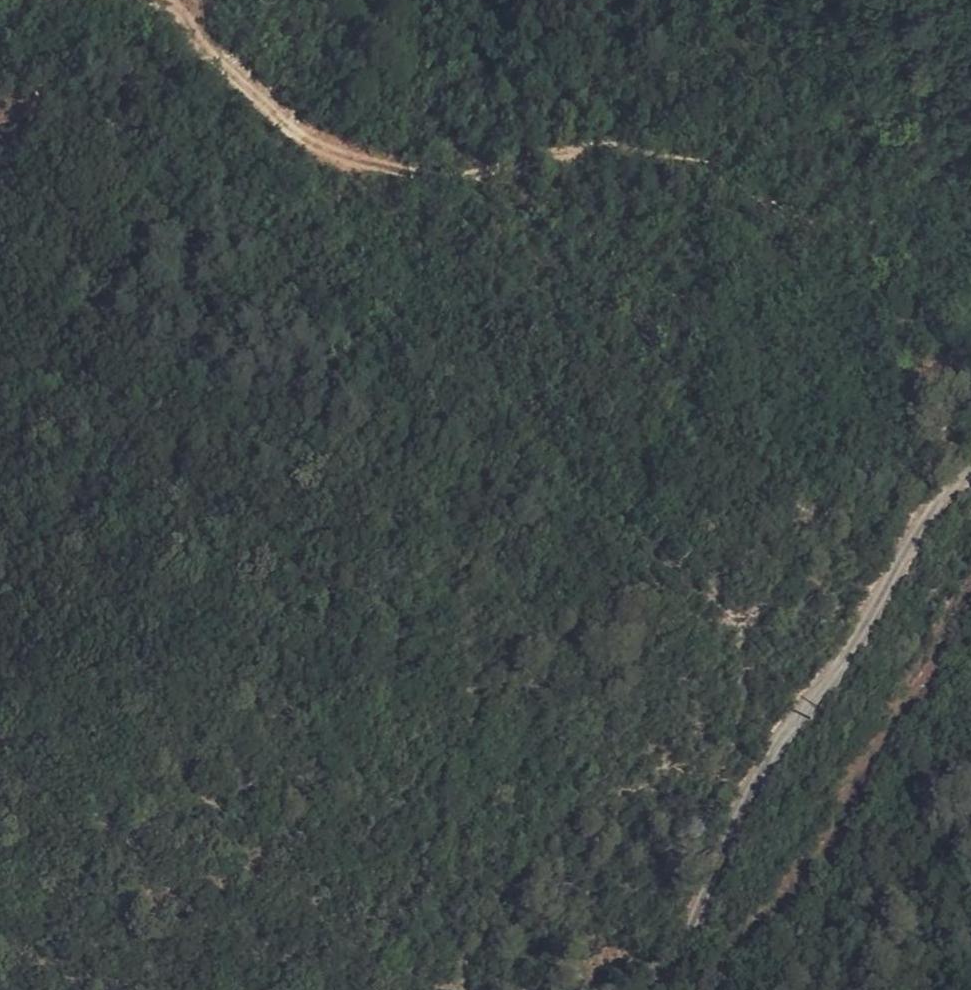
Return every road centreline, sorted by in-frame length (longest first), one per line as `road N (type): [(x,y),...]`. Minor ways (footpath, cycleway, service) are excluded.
road 1 (unclassified): [(672,989),(745,795),(799,711),(846,658),(937,499),(970,459)]
road 2 (track): [(164,0),(187,15),(210,54),(345,158),(466,175),(606,145),(693,160)]

